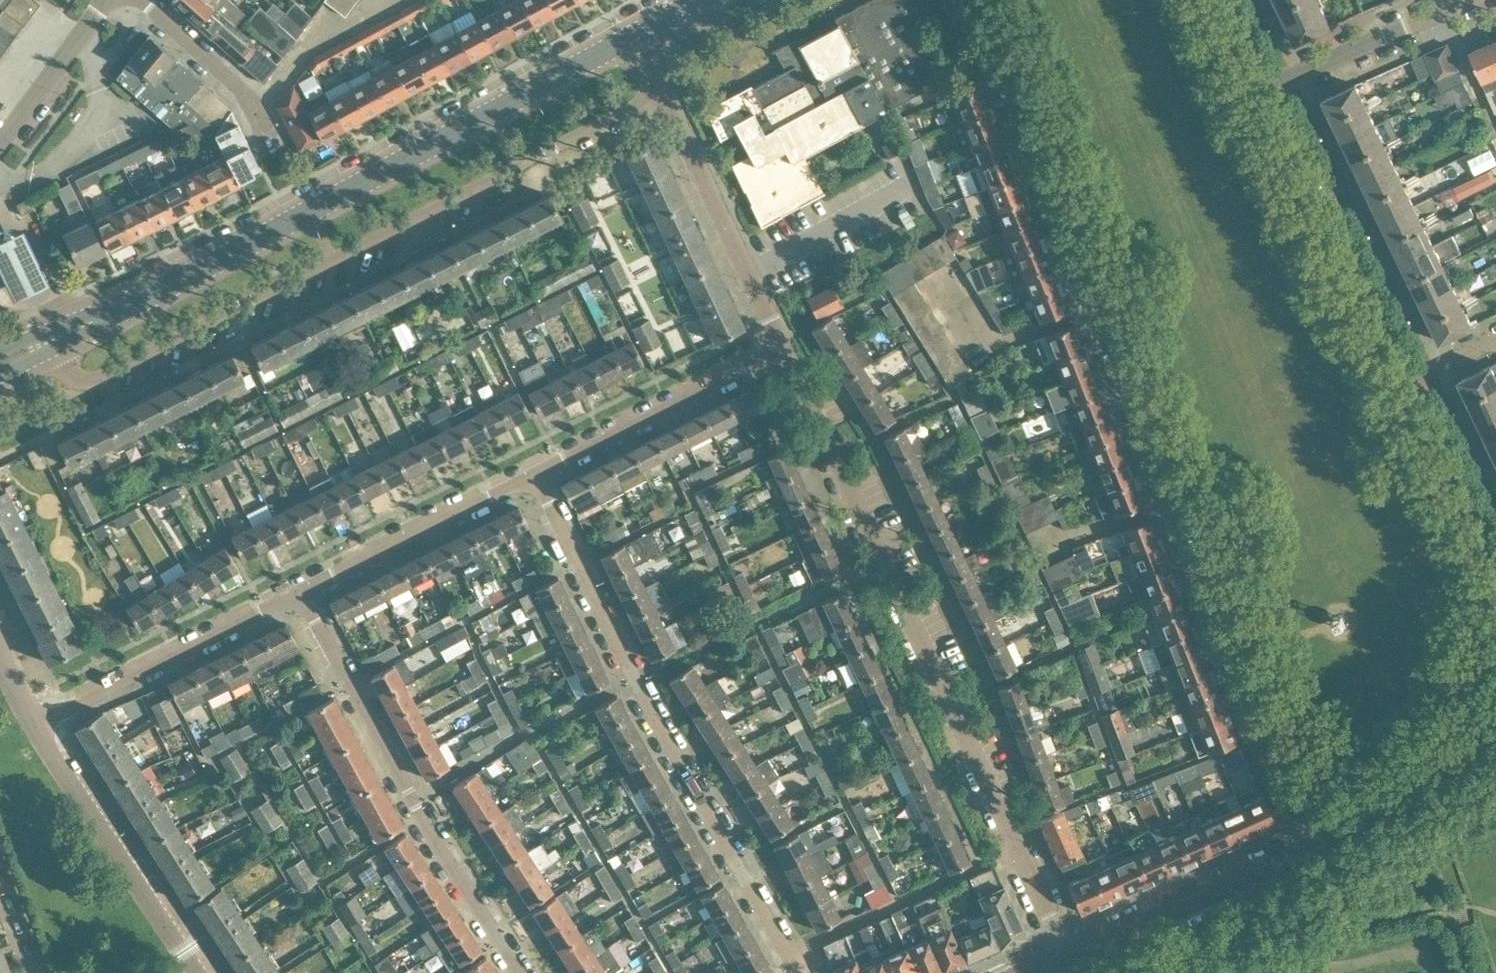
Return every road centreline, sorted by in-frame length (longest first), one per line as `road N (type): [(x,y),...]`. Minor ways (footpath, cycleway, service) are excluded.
road 1 (residential): [(1315,846),(1011,66)]
road 2 (residential): [(664,104),(81,393),(56,341)]
road 3 (tertiary): [(56,341),(632,39)]
road 4 (residential): [(1018,846),(784,348)]
road 5 (residential): [(534,473),(658,724),(791,954)]
road 6 (residential): [(521,972),(342,686),(297,592)]
road 7 (tertiary): [(1404,381),(1264,92)]
road 8 (residential): [(200,972),(39,722)]
road 9 (residential): [(297,592),(39,722)]
road 10 (residential): [(784,348),(534,473)]
road 11 (residential): [(784,348),(664,104)]
road 12 (residential): [(1067,956),(1315,846)]
road 13 (residential): [(534,473),(297,592)]
road 14 (residential): [(1018,846),(791,954)]
road 15 (residential): [(1264,92),(1471,0)]
road 16 (residential): [(1315,846),(1495,727)]
road 17 (tertiary): [(1495,570),(1404,381)]
road 18 (residential): [(260,130),(239,88),(133,0)]
road 19 (residential): [(0,141),(106,0)]
road 20 (residential): [(1067,956),(1018,846)]

